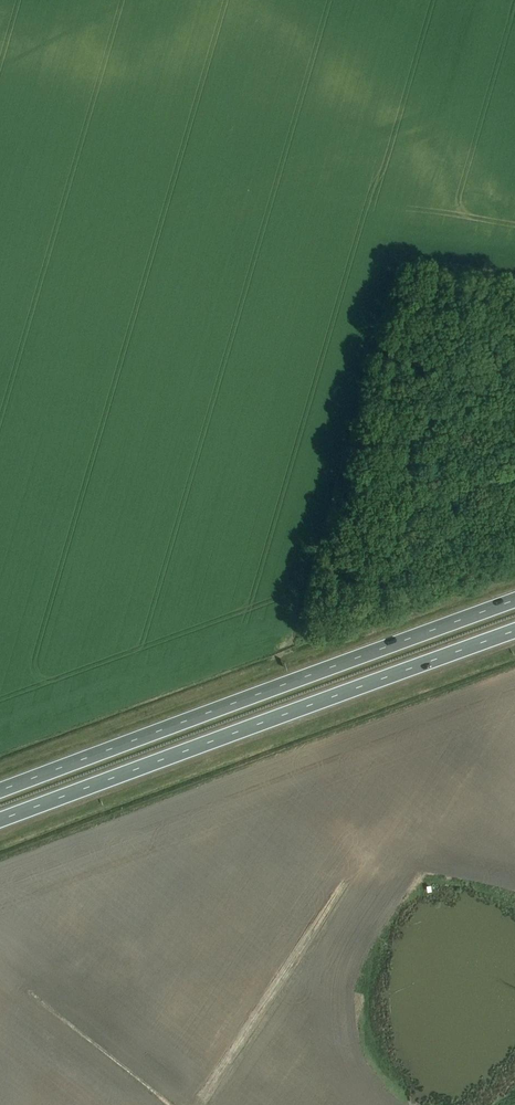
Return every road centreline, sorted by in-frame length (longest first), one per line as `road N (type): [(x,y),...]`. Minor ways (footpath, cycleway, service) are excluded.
road 1 (trunk): [(514,600),(0,791)]
road 2 (trunk): [(0,821),(514,632)]

